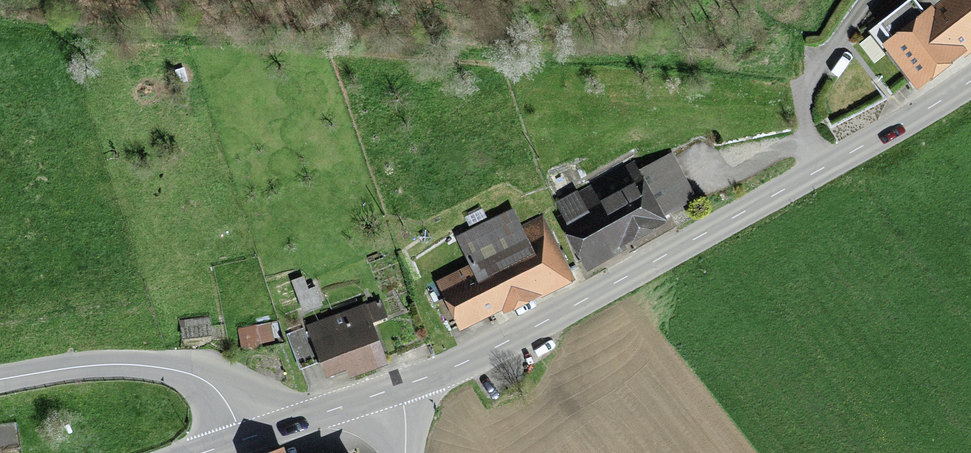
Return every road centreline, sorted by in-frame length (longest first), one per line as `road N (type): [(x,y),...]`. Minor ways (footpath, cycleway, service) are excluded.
road 1 (track): [(0,30),(794,75),(801,0)]
road 2 (tertiary): [(400,387),(501,344),(815,172)]
road 3 (tertiary): [(0,380),(129,365),(188,373),(218,390),(243,440)]
road 4 (tertiary): [(815,172),(970,81)]
road 5 (tertiary): [(243,440),(400,387)]

